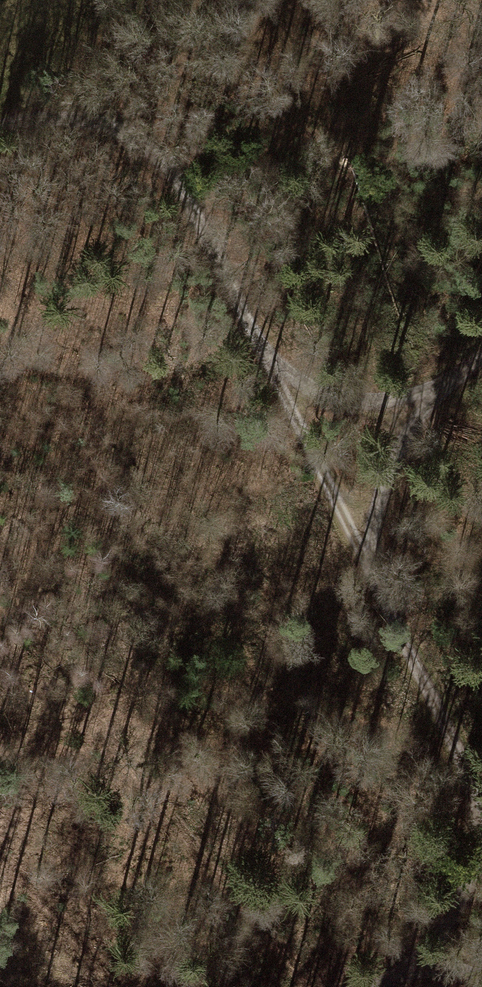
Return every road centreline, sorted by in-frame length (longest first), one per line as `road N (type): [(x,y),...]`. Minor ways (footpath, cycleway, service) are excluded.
road 1 (track): [(481,798),(220,252),(166,162),(106,120),(0,127)]
road 2 (track): [(363,550),(392,462),(444,388),(481,359)]
road 3 (track): [(444,388),(372,399),(306,384),(267,357)]
road 4 (track): [(389,977),(447,914),(481,859)]

